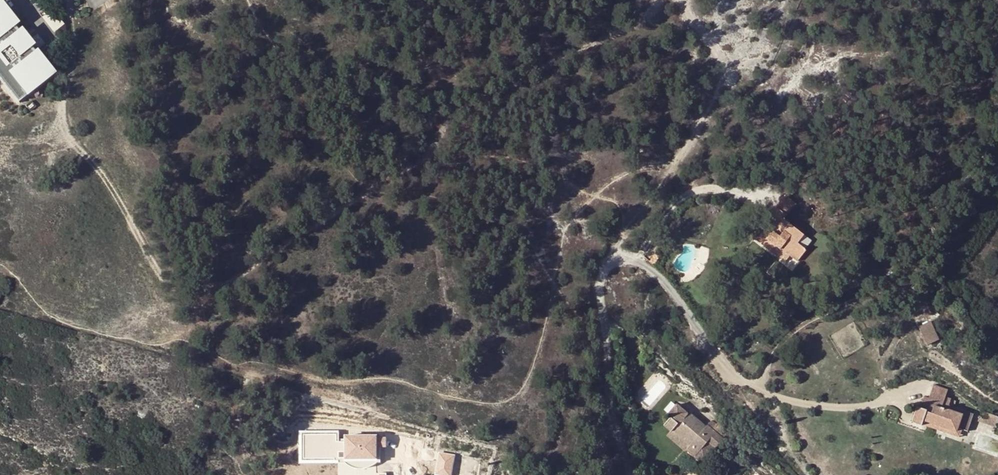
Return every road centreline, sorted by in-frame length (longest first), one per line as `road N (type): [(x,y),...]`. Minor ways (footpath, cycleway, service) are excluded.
road 1 (residential): [(624,474),(603,370),(598,293),(609,260),(645,269),(728,368),(760,392)]
road 2 (track): [(682,0),(728,74),(721,98),(609,260)]
road 3 (residential): [(760,392),(779,342),(803,322),(858,300)]
road 4 (residential): [(760,392),(799,406),(901,401)]

